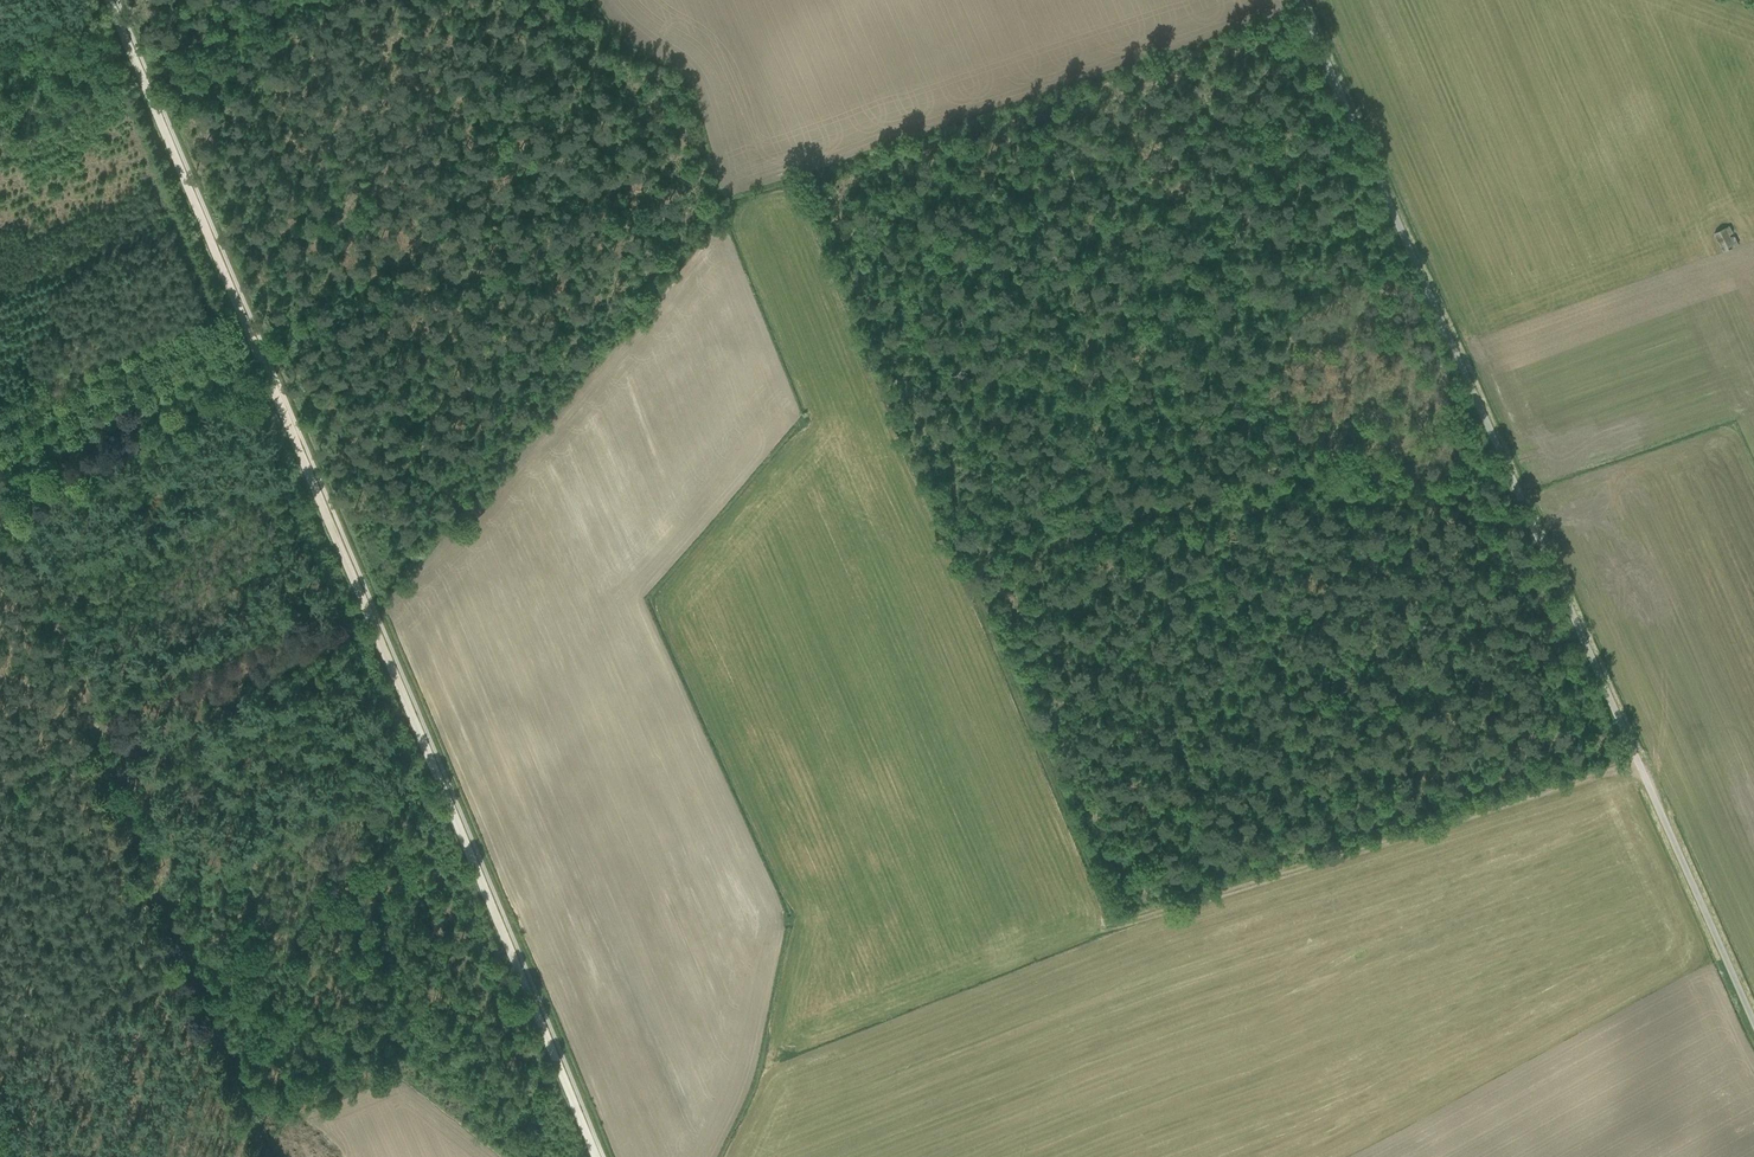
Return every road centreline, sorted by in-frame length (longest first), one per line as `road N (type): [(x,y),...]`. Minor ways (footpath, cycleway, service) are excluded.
road 1 (track): [(595,1156),(108,0)]
road 2 (unclassified): [(1299,0),(1753,1022)]
road 3 (track): [(1639,763),(1117,925),(968,581)]

